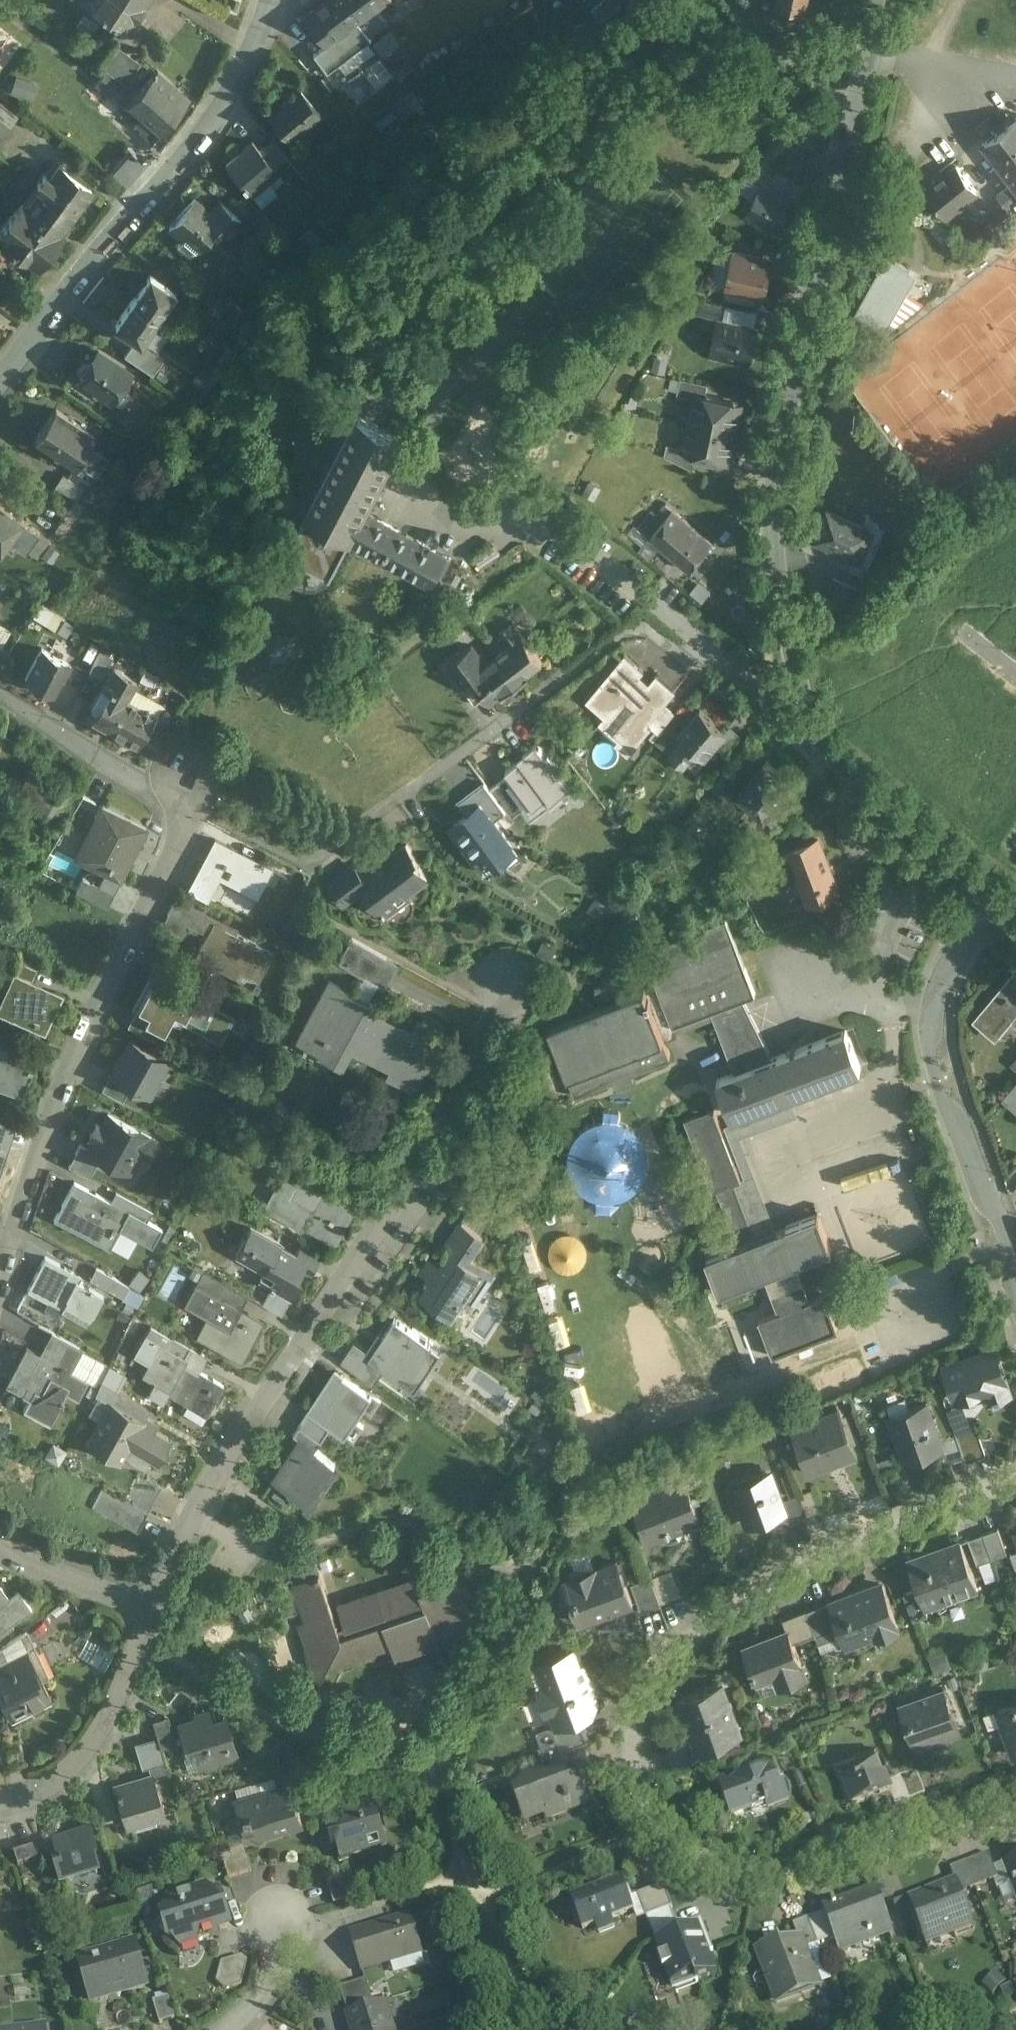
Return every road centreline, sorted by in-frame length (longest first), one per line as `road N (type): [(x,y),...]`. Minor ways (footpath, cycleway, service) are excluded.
road 1 (residential): [(1015,1477),(811,1557),(707,1621),(662,1665),(637,1708),(631,1780),(657,1832),(724,1875),(764,1879),(1015,1800)]
road 2 (residential): [(806,729),(770,580),(770,516),(778,453),(842,214),(879,0)]
road 3 (residential): [(505,982),(396,1201),(206,1467),(149,1612)]
road 4 (residential): [(0,1253),(32,1153),(201,800)]
road 5 (residential): [(266,0),(227,94),(0,375)]
road 6 (residential): [(997,904),(962,948),(937,1029),(1015,1269)]
road 7 (residential): [(997,904),(862,801),(827,767),(806,729)]
road 8 (residential): [(149,1612),(72,1771),(0,1804)]
road 9 (residential): [(0,694),(201,800)]
road 10 (residential): [(806,729),(646,574)]
road 11 (residential): [(149,1612),(0,1543)]
road 12 (residential): [(218,2029),(299,1935)]

